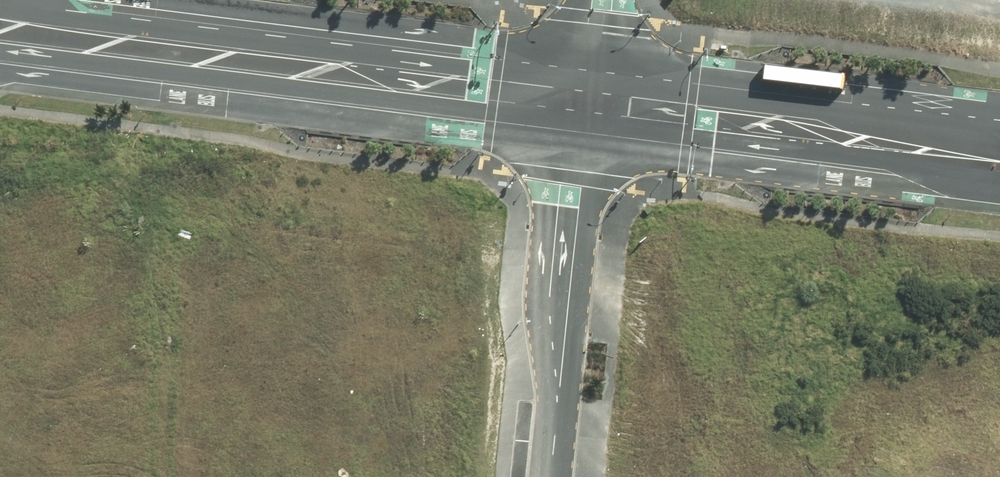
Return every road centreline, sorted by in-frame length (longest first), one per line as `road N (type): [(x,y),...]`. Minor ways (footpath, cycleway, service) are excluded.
road 1 (unclassified): [(1,0),(587,79)]
road 2 (unclassified): [(581,132),(0,64)]
road 3 (unclassified): [(999,191),(581,132)]
road 4 (unclassified): [(587,79),(953,128)]
road 5 (unclassified): [(551,476),(581,132)]

